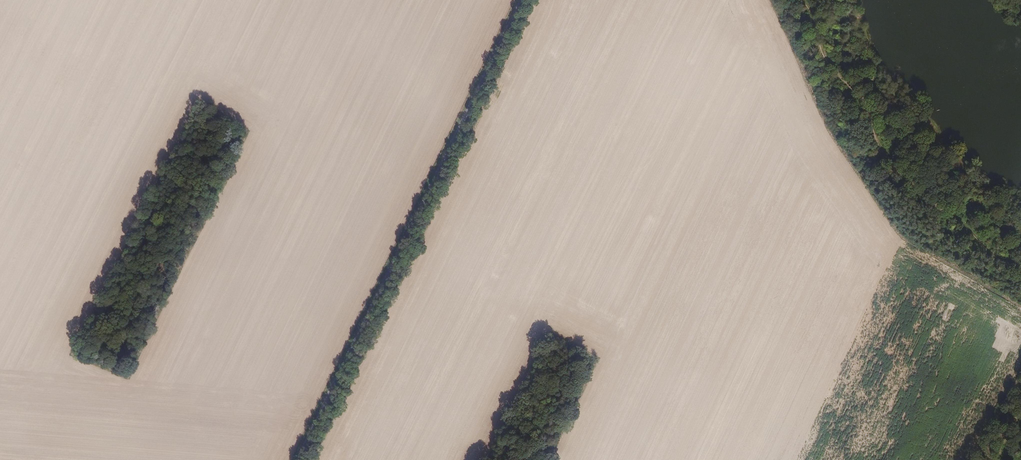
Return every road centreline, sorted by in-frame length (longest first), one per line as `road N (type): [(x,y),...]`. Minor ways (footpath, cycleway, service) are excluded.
road 1 (tertiary): [(296,459),(520,0)]
road 2 (track): [(805,0),(829,63),(884,155),(1020,269)]

